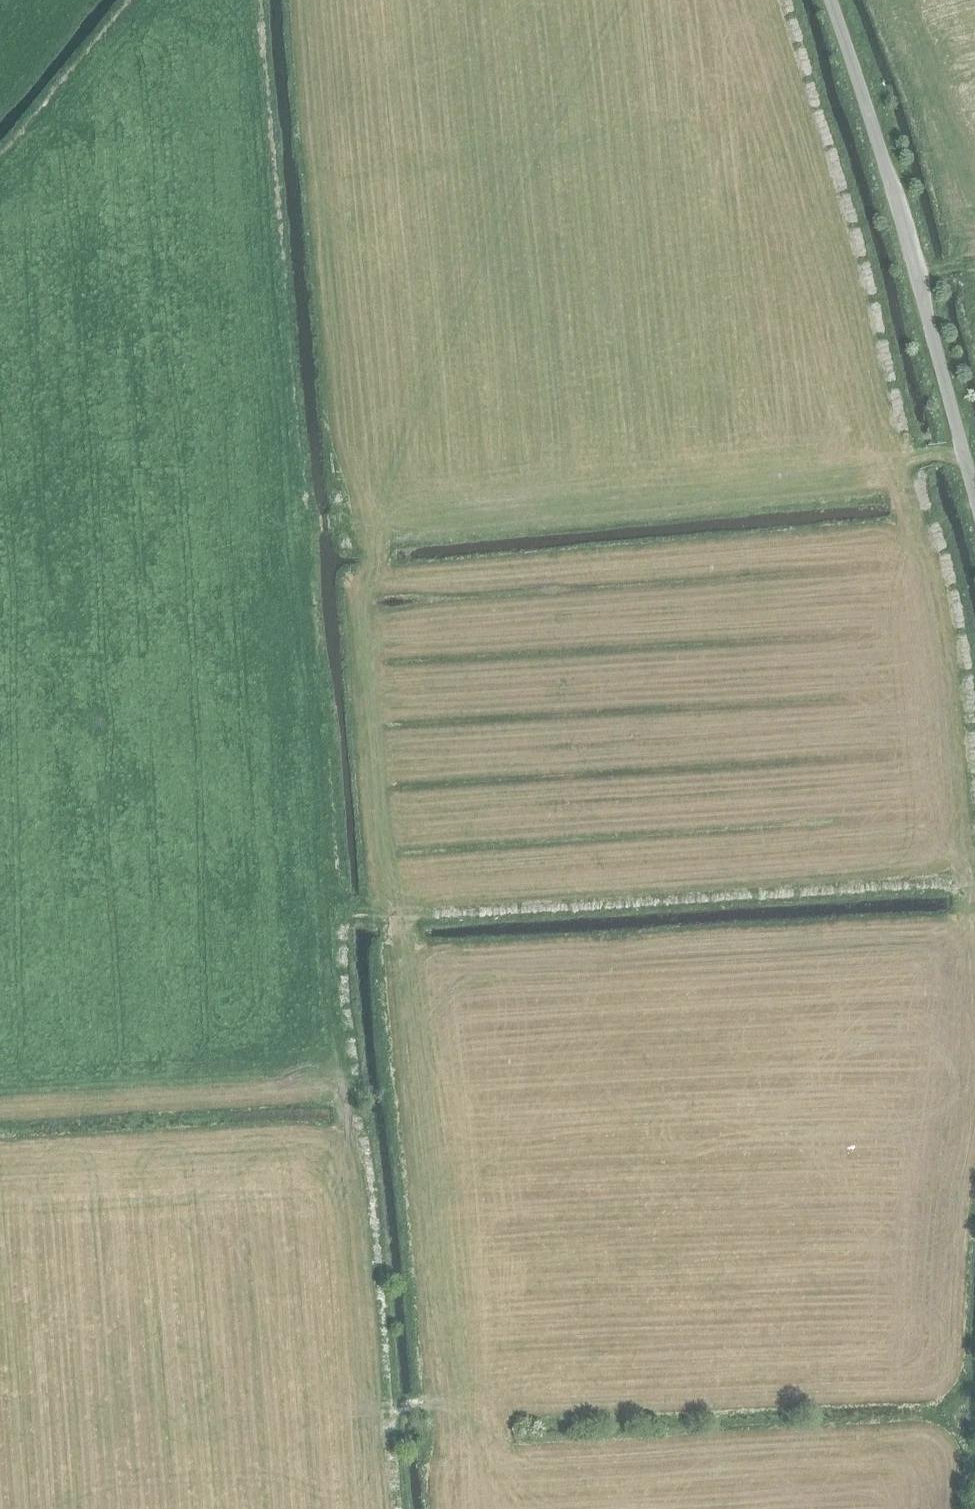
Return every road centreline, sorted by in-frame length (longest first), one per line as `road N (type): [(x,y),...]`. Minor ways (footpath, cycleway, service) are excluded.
road 1 (unclassified): [(974,482),(918,275),(825,0)]

